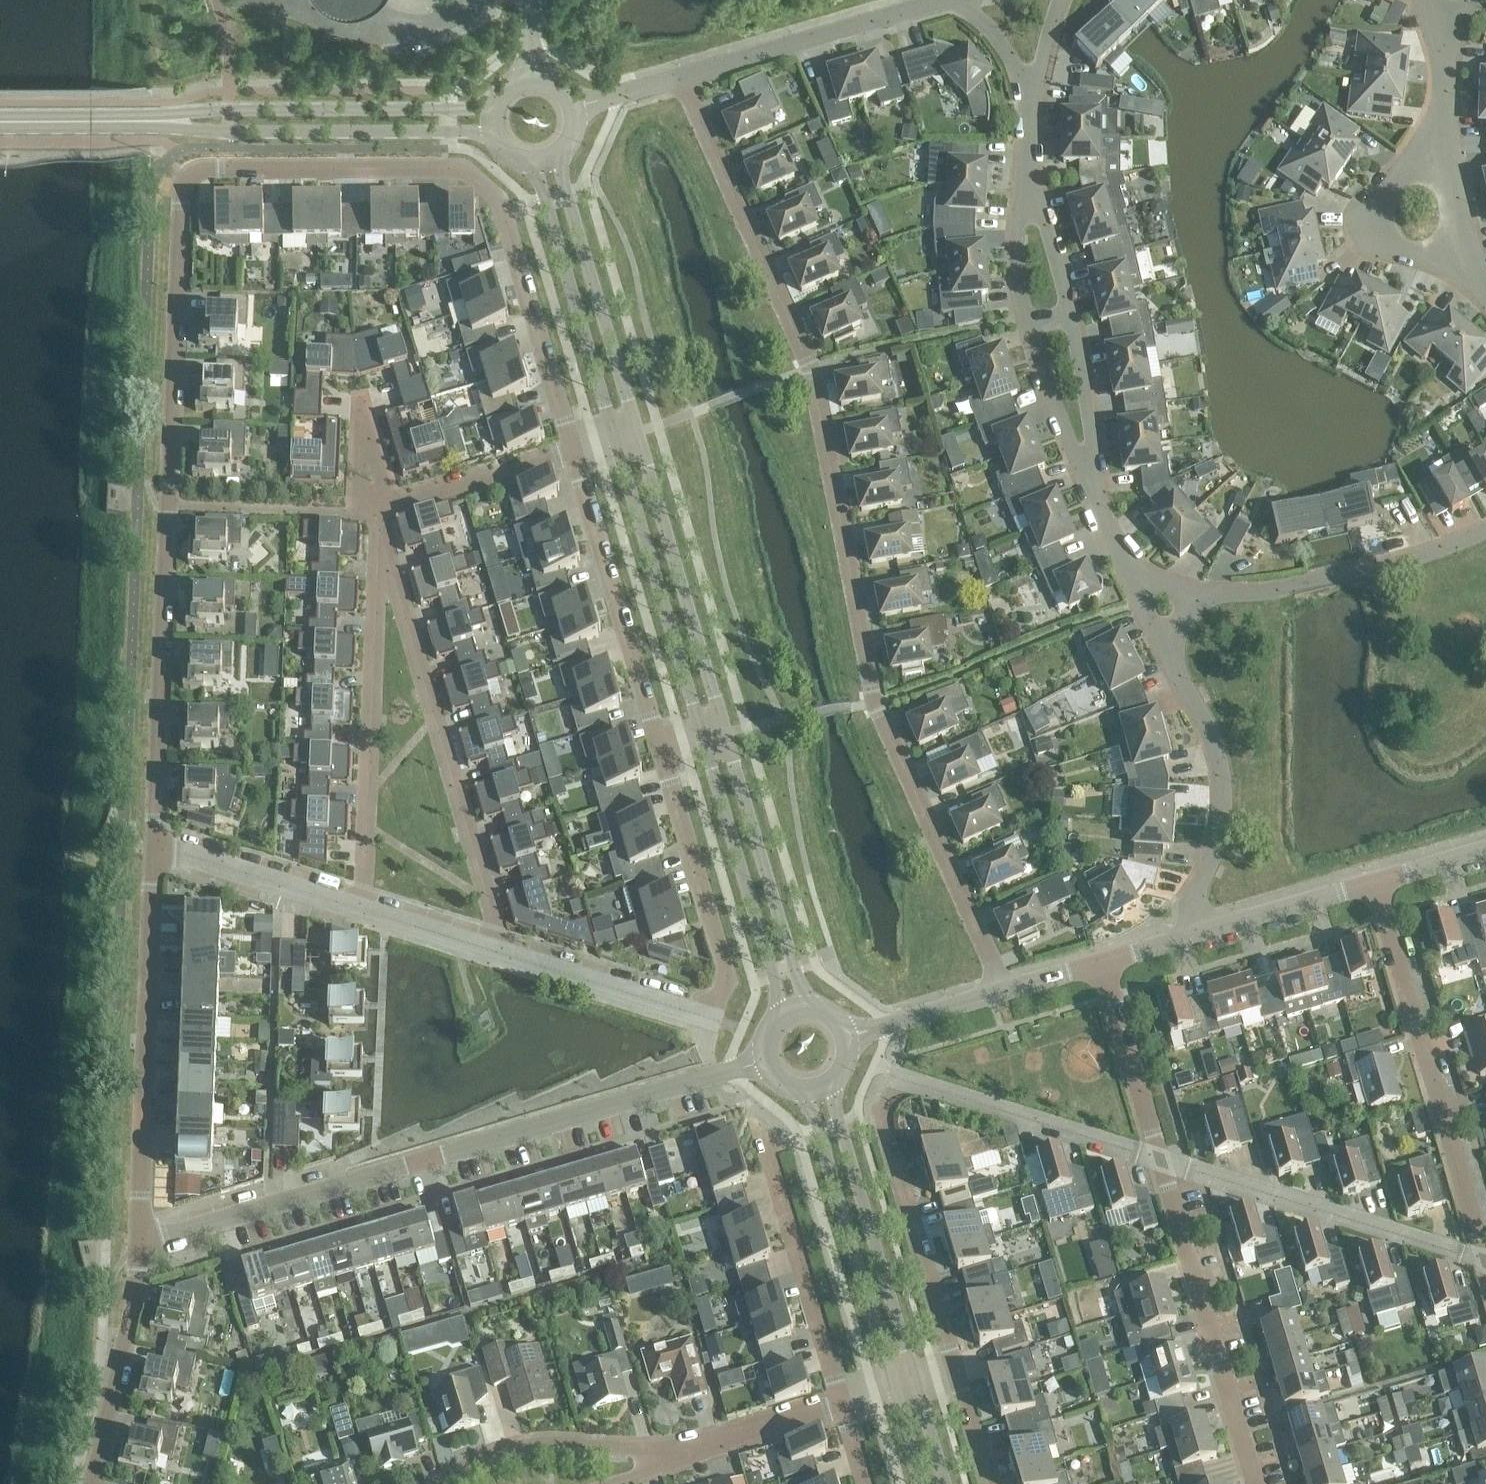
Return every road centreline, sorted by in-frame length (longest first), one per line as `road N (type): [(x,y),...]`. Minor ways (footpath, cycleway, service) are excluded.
road 1 (residential): [(158,853),(167,508),(188,179),(220,169),(442,168),(469,175),(503,214),(574,450)]
road 2 (residential): [(999,988),(879,705),(808,369),(683,77)]
road 3 (residential): [(142,1237),(767,1062)]
road 4 (residential): [(955,1370),(879,1117),(906,1078),(1159,1159)]
road 5 (residential): [(506,951),(709,1019),(724,985),(723,961),(660,746)]
road 6 (residential): [(506,951),(384,539)]
road 7 (residential): [(1485,1251),(1378,880)]
road 8 (residential): [(142,1237),(158,853)]
road 9 (residential): [(358,907),(367,879),(384,539)]
road 10 (tertiary): [(496,109),(229,109),(149,120)]
road 11 (tertiary): [(149,120),(230,131),(495,133)]
road 12 (residential): [(1485,1258),(1159,1159)]
road 13 (residential): [(1259,1483),(1159,1159)]
road 14 (tertiary): [(725,732),(637,431)]
road 15 (tertiary): [(917,1381),(833,1080)]
road 16 (tertiary): [(615,438),(702,737)]
road 17 (tertiary): [(805,1091),(894,1389)]
road 18 (residential): [(660,746),(574,450)]
road 19 (residential): [(1485,529),(1440,552),(1375,568),(1197,599)]
road 20 (residential): [(842,1404),(760,1120)]
road 21 (tertiary): [(702,737),(784,1016)]
road 22 (tertiary): [(531,162),(615,438)]
road 23 (tertiary): [(804,1009),(725,732)]
road 24 (tertiary): [(637,431),(558,155)]
road 25 (residential): [(1195,931),(1195,886),(1223,819),(1222,769),(1176,666)]
road 26 (residential): [(683,77),(943,0)]
road 27 (residential): [(92,1483),(142,1237)]
road 28 (residential): [(666,1453),(628,1444),(503,1452),(441,1483)]
road 29 (residential): [(1159,1159),(1103,959)]
road 30 (residential): [(358,907),(158,853)]
road 31 (residential): [(1443,156),(1412,159),(1393,174),(1373,223),(1397,249),(1458,255)]
road 32 (residential): [(382,503),(574,450)]
road 33 (residential): [(1195,931),(1378,880)]
road 34 (residential): [(666,1453),(842,1404)]
road 35 (residential): [(1029,322),(1092,486)]
road 36 (residential): [(1092,486),(1069,313)]
road 37 (residential): [(843,1035),(999,988)]
road 38 (residential): [(1027,165),(1018,227),(1029,322)]
road 39 (residential): [(506,951),(358,907)]
road 40 (residential): [(1069,313),(1027,165)]
road 41 (tertiary): [(149,120),(0,121)]

